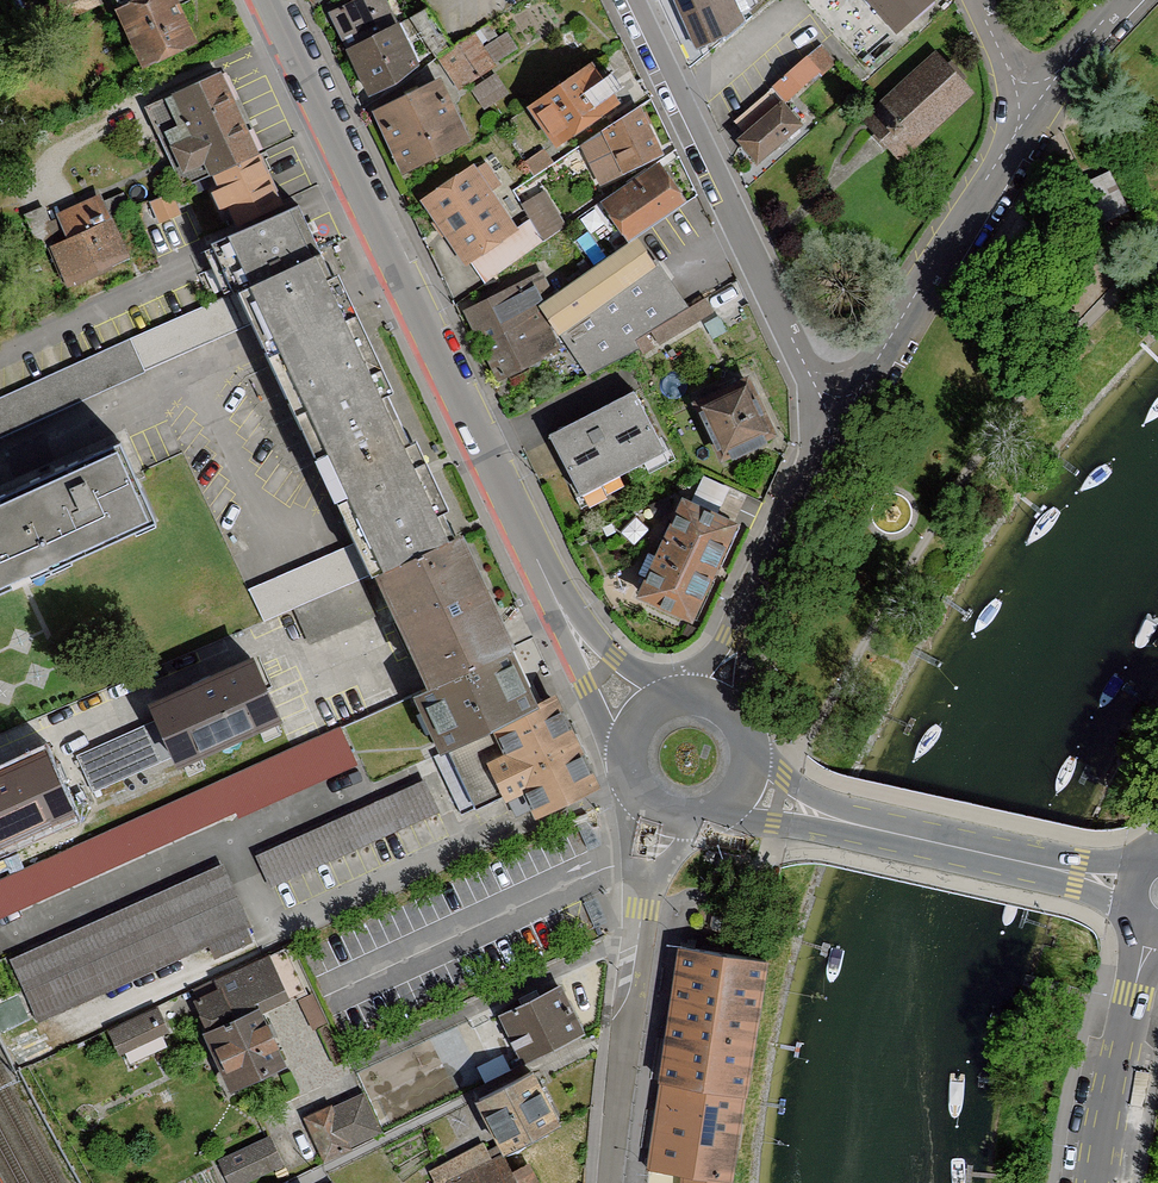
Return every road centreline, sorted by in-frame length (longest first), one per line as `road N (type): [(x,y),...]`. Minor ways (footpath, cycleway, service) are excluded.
road 1 (tertiary): [(560,606),(266,0)]
road 2 (residential): [(637,0),(804,364),(850,404)]
road 3 (tertiary): [(721,807),(1130,912)]
road 4 (tertiary): [(1143,863),(1079,860),(849,810),(800,786),(749,746)]
road 5 (residential): [(850,404),(1034,112)]
road 6 (unclassified): [(626,772),(628,860),(646,938),(656,881),(695,817)]
road 7 (unclassified): [(1094,1182),(1131,992),(1156,935)]
road 8 (residential): [(761,592),(850,404)]
road 9 (tertiary): [(560,606),(584,683),(624,749)]
road 10 (residential): [(1034,112),(1121,0)]
road 11 (tertiary): [(666,695),(560,606)]
road 12 (residential): [(761,592),(676,692)]
road 13 (residential): [(738,717),(761,592)]
road 14 (residential): [(976,0),(1034,112)]

